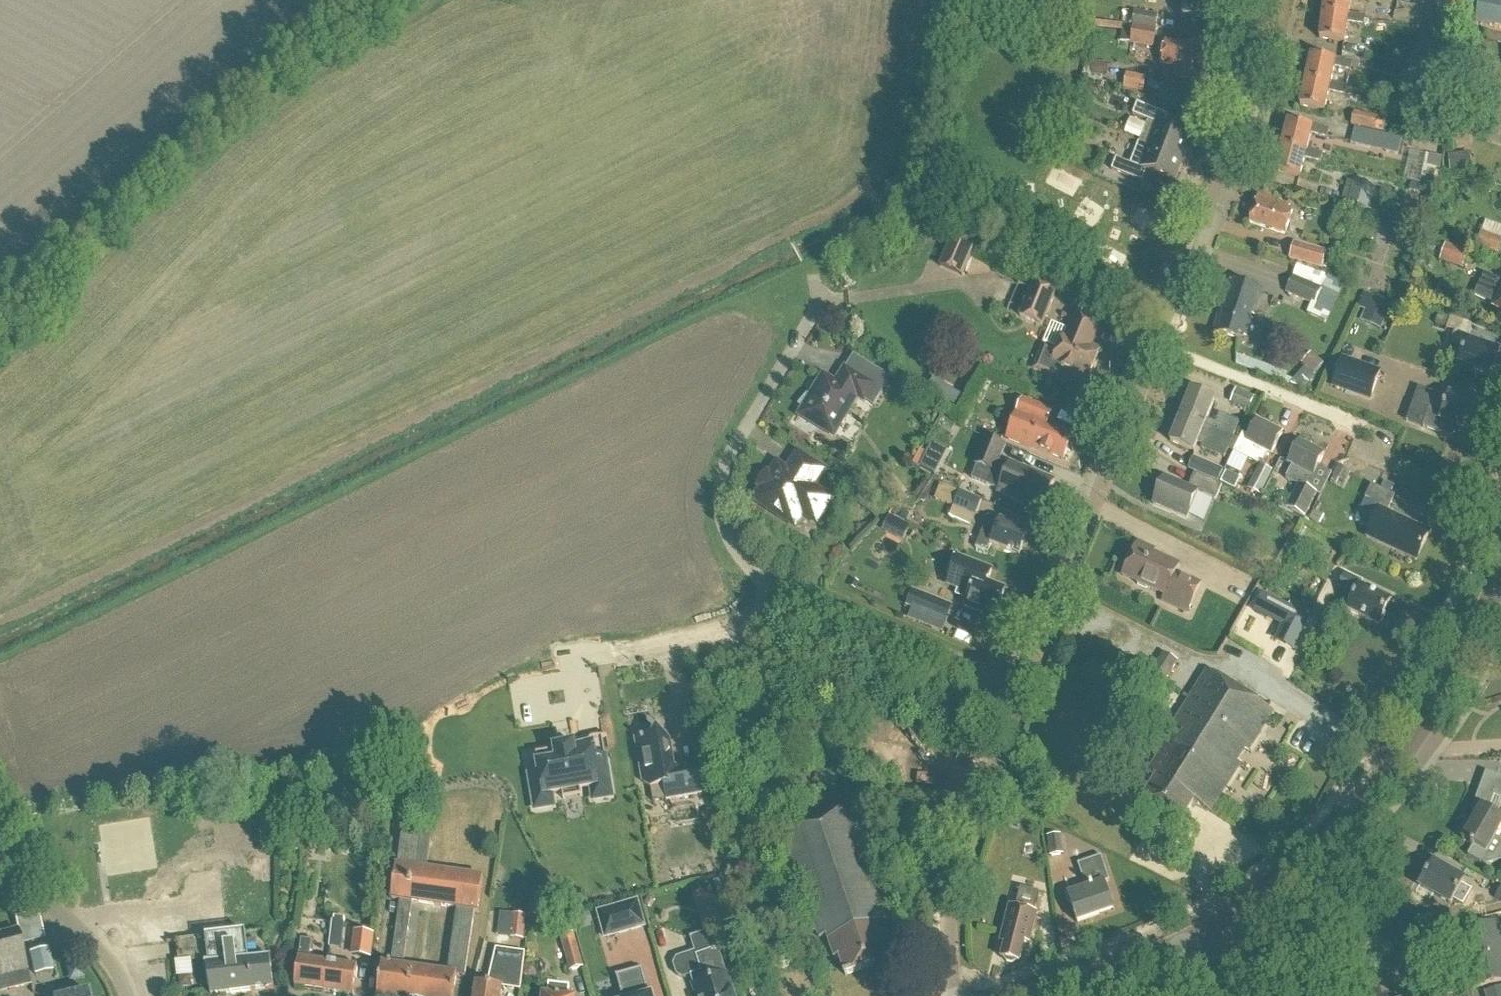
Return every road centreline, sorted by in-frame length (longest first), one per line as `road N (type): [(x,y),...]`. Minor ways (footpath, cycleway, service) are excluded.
road 1 (residential): [(1024,684),(1216,194),(1241,113),(1259,0)]
road 2 (secondary): [(1183,949),(1319,855),(1375,792),(1441,699),(1500,585)]
road 3 (residential): [(956,995),(948,956),(950,894),(1024,684)]
road 4 (residential): [(1024,684),(780,594)]
road 5 (residential): [(780,594),(742,572),(727,546),(724,497),(769,380)]
road 6 (unclassified): [(125,995),(109,959),(0,854)]
road 7 (residential): [(623,673),(652,659),(735,644),(780,594)]
road 8 (secondary): [(1040,995),(1183,949)]

